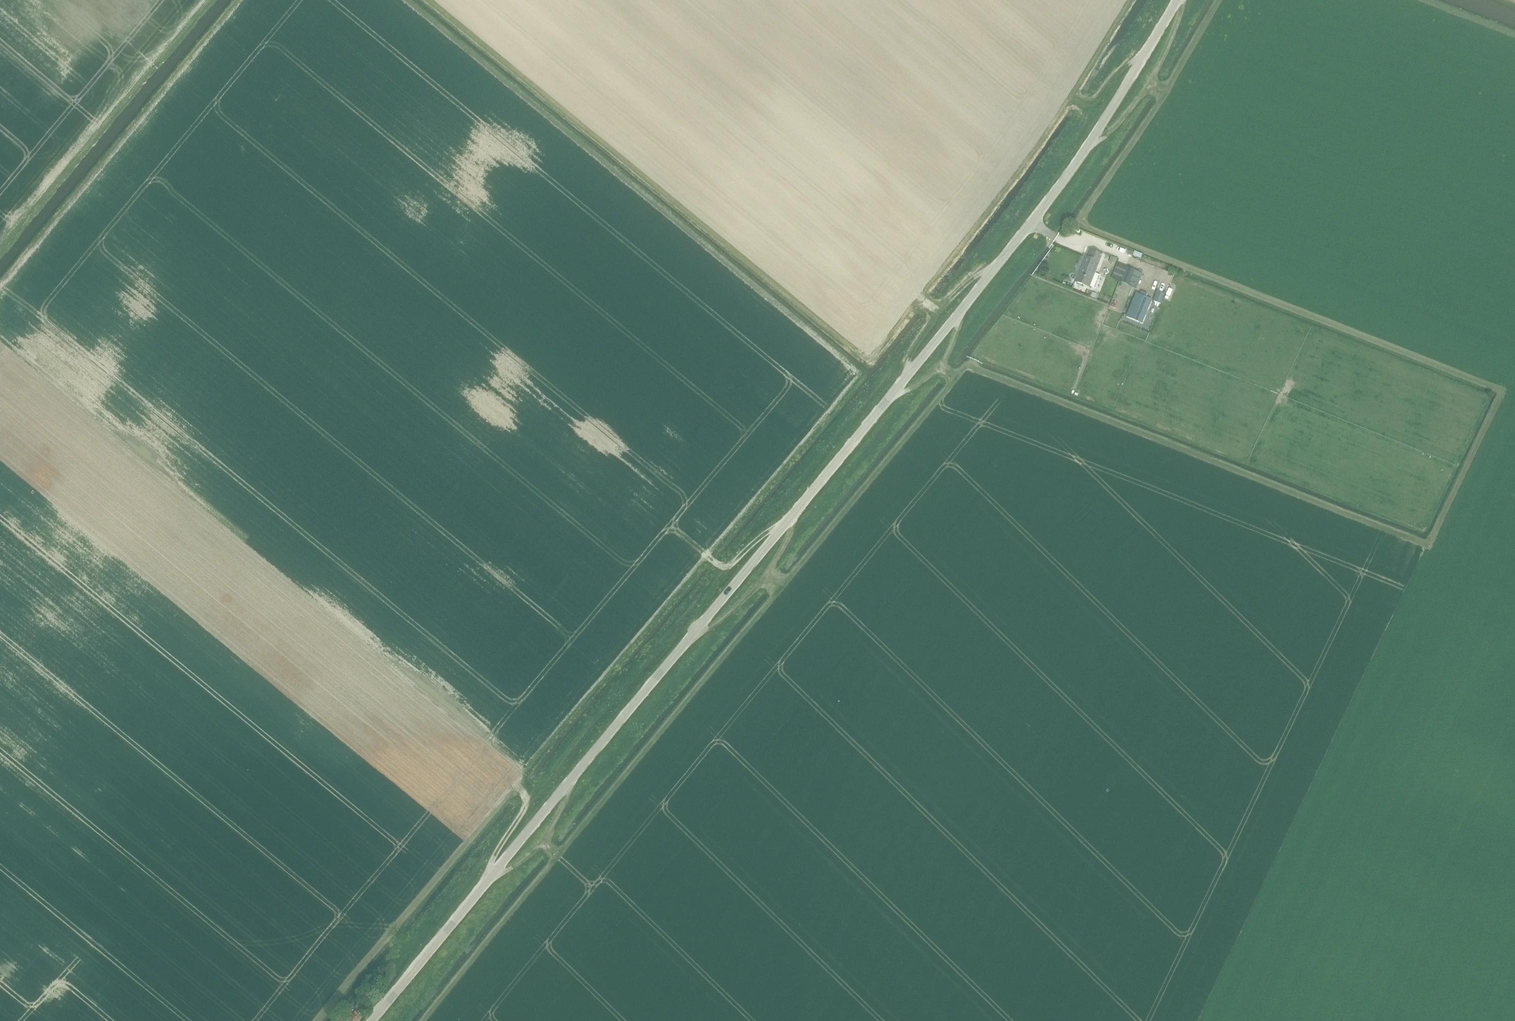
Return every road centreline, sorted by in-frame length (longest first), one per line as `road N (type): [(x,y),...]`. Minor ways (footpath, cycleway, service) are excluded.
road 1 (unclassified): [(372,1020),(1055,193),(1178,0)]

